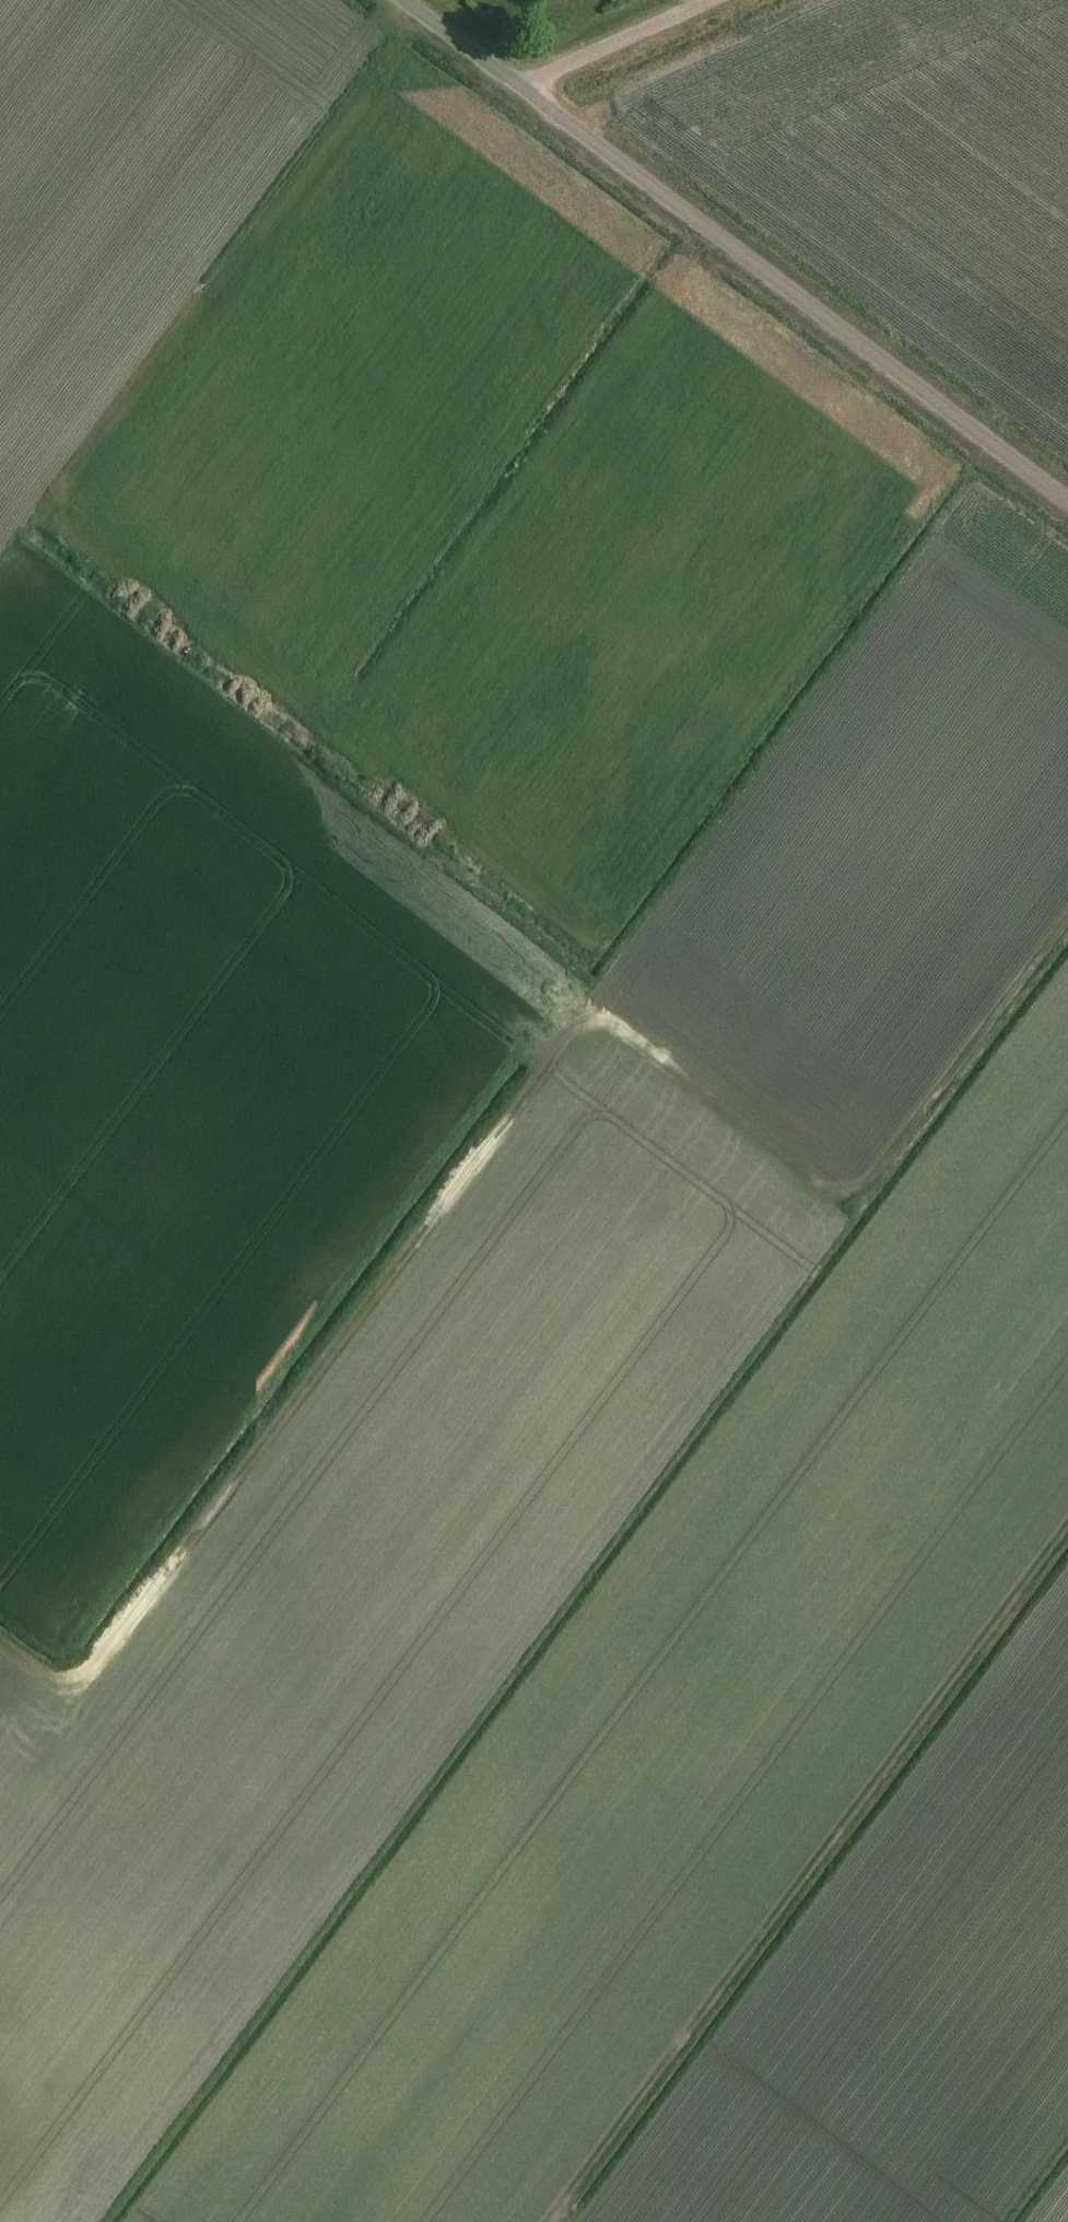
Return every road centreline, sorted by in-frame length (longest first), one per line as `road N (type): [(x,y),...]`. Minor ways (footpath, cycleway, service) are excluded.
road 1 (track): [(1067,1521),(539,2221)]
road 2 (unclassified): [(1067,498),(527,90)]
road 3 (unclassified): [(527,90),(542,75),(708,0)]
road 4 (unclassified): [(527,90),(408,0)]

